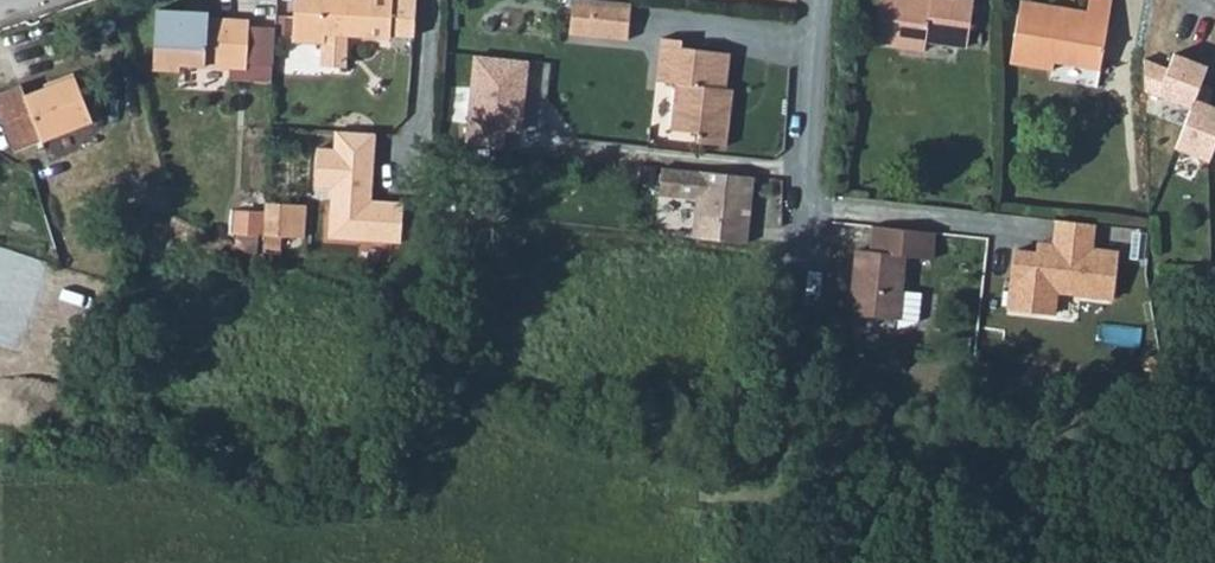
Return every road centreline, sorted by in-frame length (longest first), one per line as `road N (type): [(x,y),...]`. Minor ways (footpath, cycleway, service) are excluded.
road 1 (residential): [(816,0),(785,562)]

